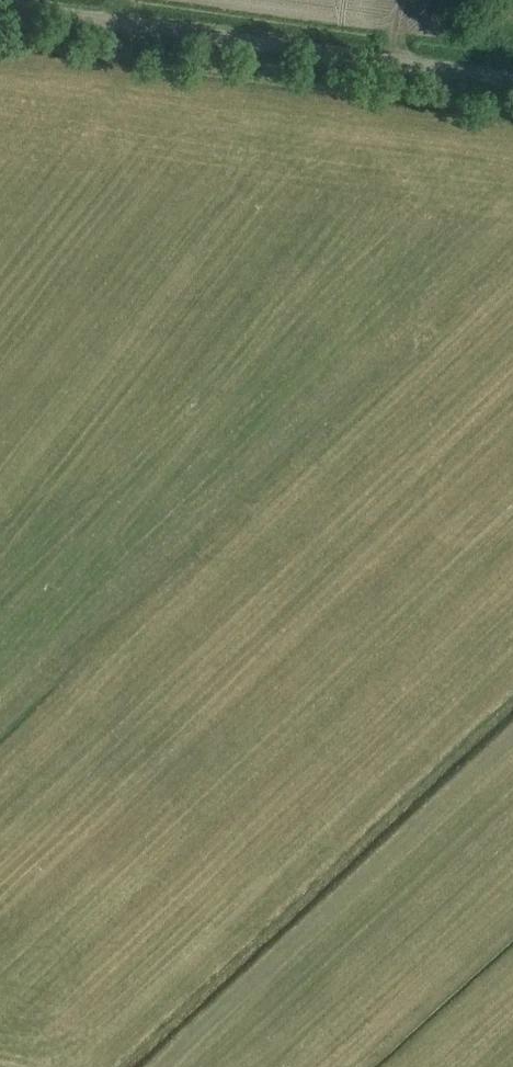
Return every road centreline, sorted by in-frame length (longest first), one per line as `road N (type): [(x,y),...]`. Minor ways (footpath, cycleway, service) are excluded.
road 1 (unclassified): [(512,75),(0,3)]

